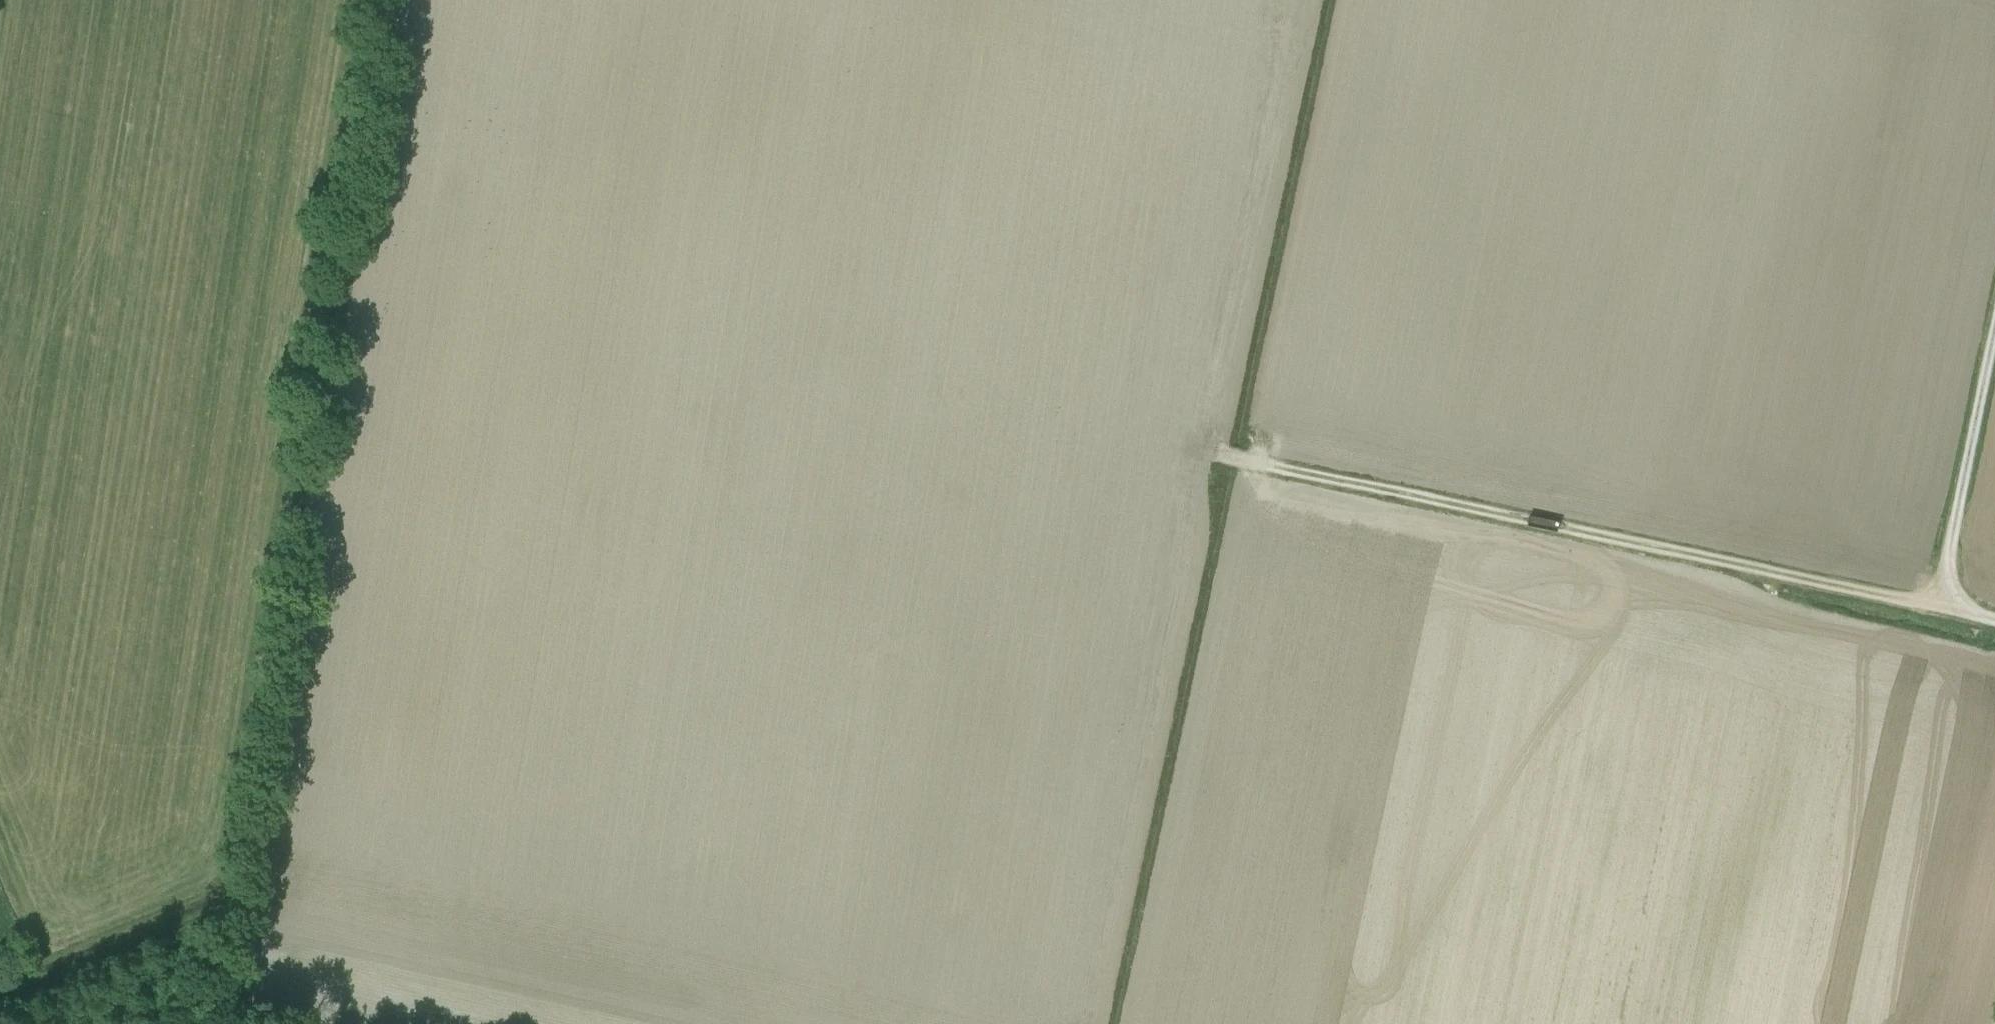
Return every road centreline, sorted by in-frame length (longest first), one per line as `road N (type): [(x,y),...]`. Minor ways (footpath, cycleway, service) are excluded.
road 1 (track): [(1217,447),(1994,625)]
road 2 (track): [(1994,339),(1942,612)]
road 3 (track): [(220,912),(0,998)]

